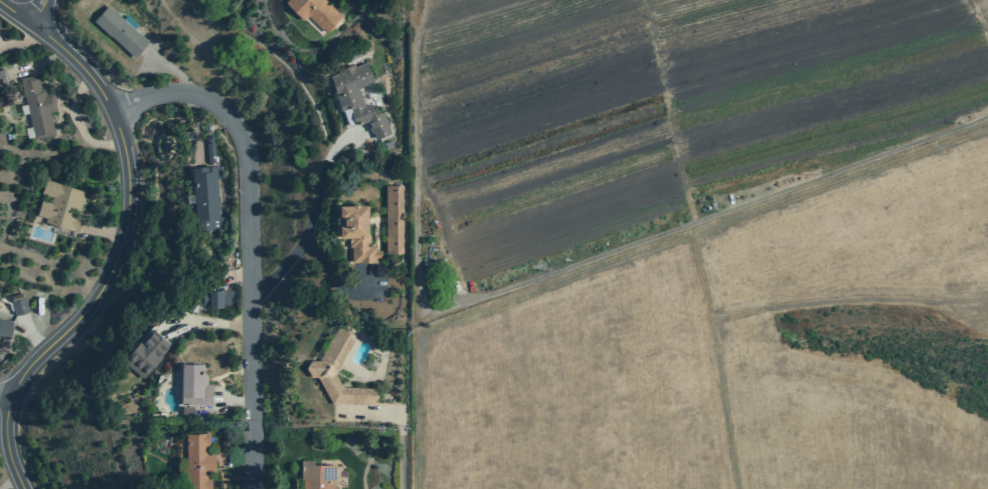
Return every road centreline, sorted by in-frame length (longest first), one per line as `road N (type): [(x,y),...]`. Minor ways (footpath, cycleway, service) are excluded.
road 1 (track): [(425,0),(415,186),(420,292),(436,310),(987,119)]
road 2 (track): [(415,488),(419,334),(987,132)]
road 3 (residential): [(22,488),(5,437),(9,397),(102,288),(123,237),(128,184),(103,95),(77,62),(0,2)]
road 4 (residential): [(254,488),(241,136),(218,107),(186,94),(112,112)]
road 5 (track): [(987,299),(847,301),(707,321),(736,488)]

